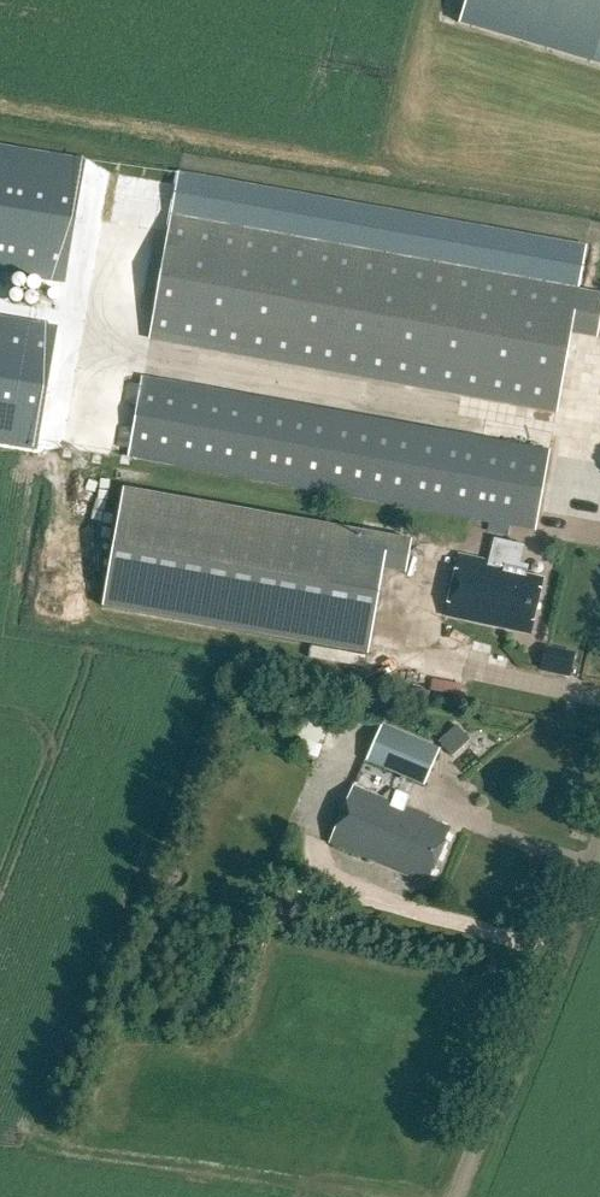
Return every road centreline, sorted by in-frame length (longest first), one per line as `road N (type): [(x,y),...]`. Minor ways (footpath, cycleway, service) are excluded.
road 1 (unclassified): [(451,1196),(599,830)]

